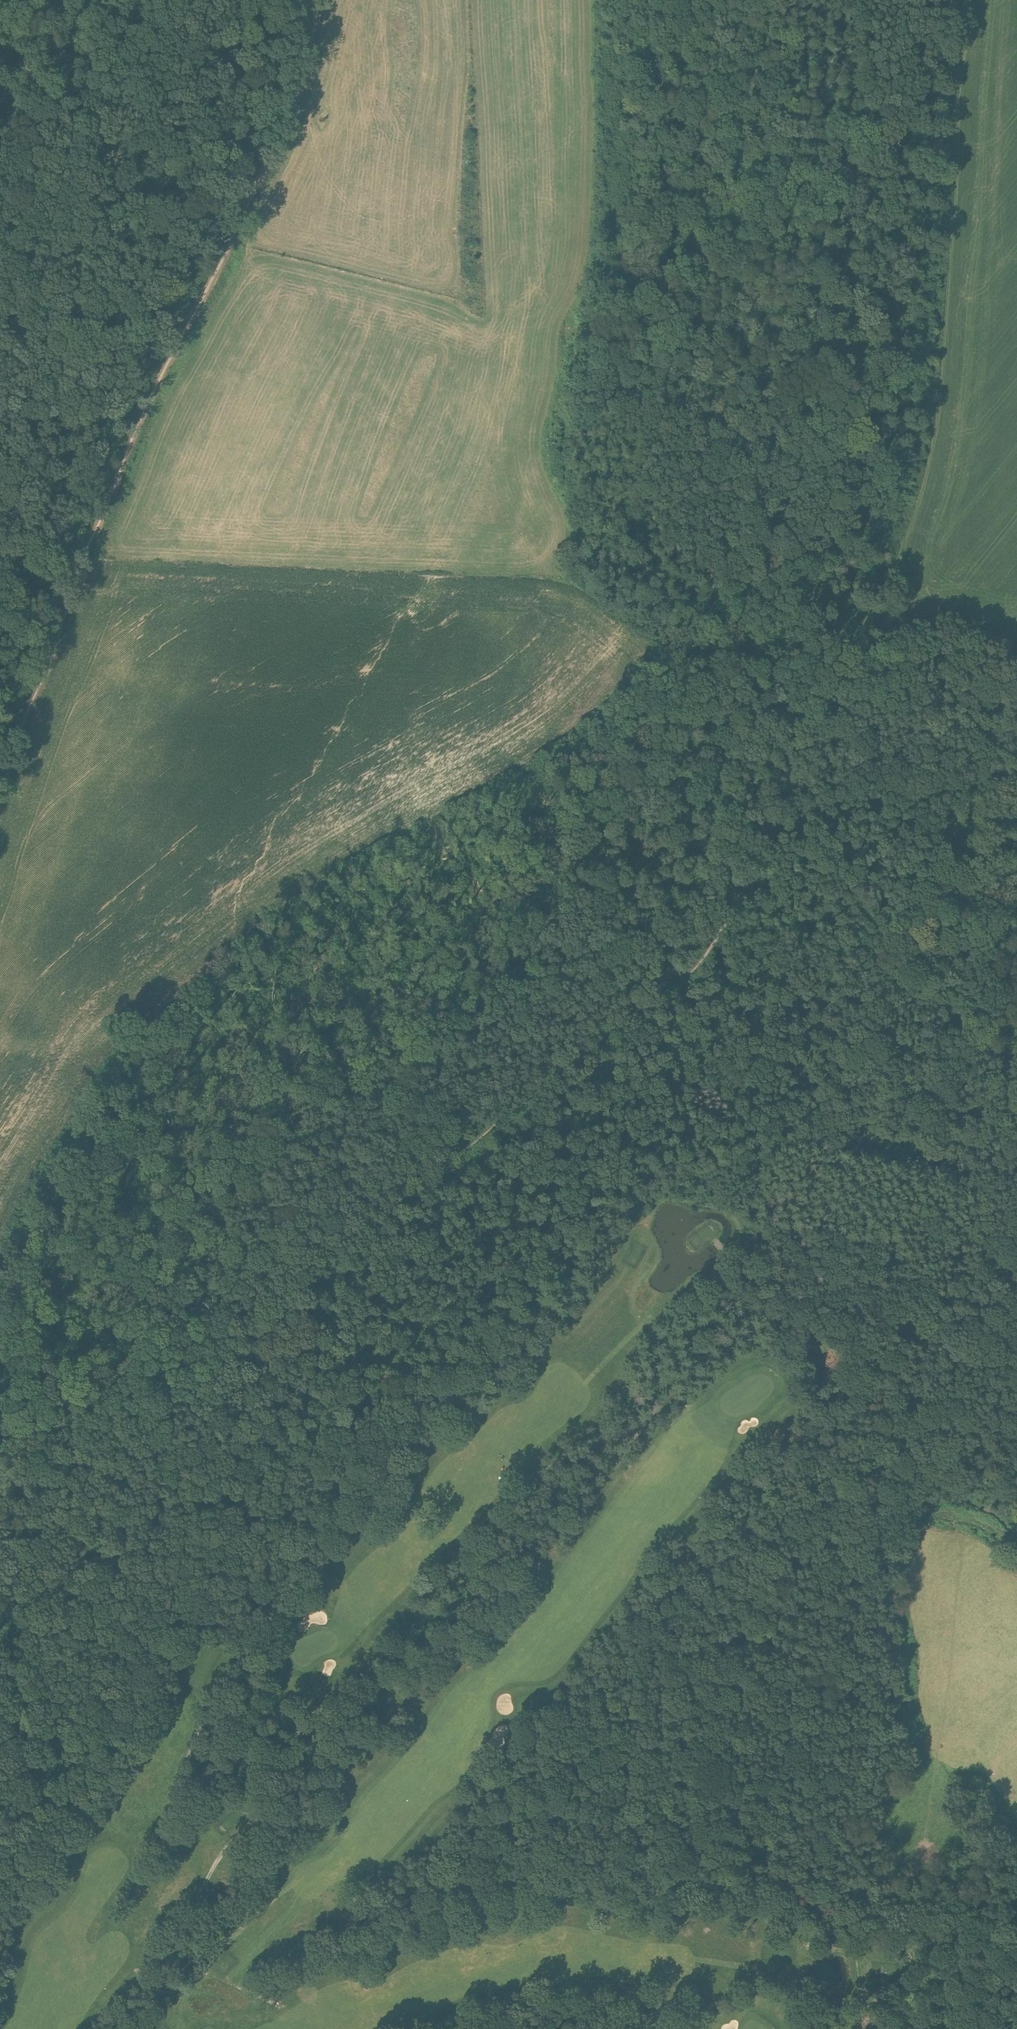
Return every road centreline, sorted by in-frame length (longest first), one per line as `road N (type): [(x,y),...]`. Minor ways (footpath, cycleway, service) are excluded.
road 1 (track): [(0,1785),(38,1771),(52,1756),(100,1656),(196,1506),(275,1486),(320,1446),(416,1396),(494,1329),(633,1180),(703,1164),(754,1173),(772,1160),(830,1069),(891,932),(970,798),(999,678)]
road 2 (track): [(320,0),(295,105),(137,422),(0,792)]
road 3 (track): [(126,2028),(154,1996),(214,1865),(278,1786),(300,1727),(474,1560)]
road 4 (track): [(455,1817),(536,1870),(686,1902),(728,1930),(757,1987),(861,2010),(932,2001)]
road 5 (track): [(867,1538),(888,1709),(852,1798),(851,1831),(932,2001)]
road 6 (track): [(148,1873),(211,1680),(313,1582)]
road 7 (track): [(204,1701),(255,1703),(346,1761)]
road 8 (track): [(854,656),(884,665),(963,659),(999,678)]

